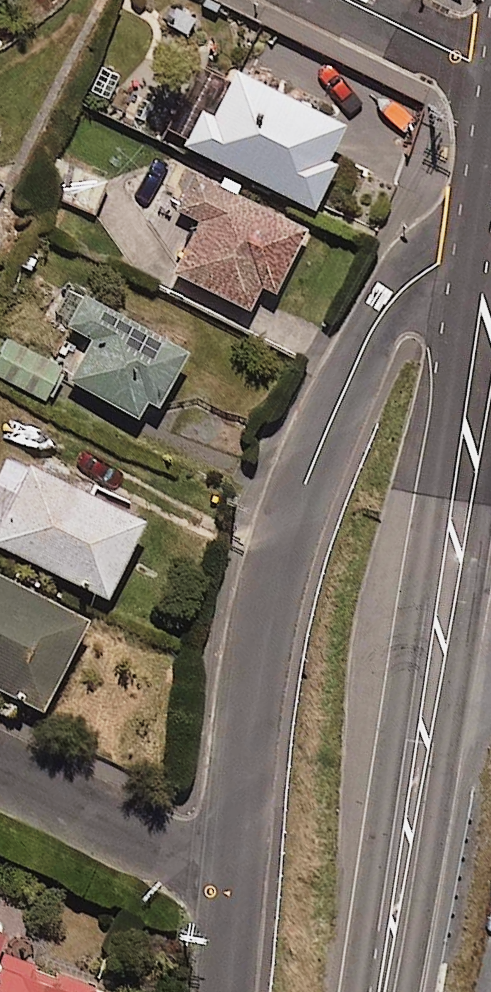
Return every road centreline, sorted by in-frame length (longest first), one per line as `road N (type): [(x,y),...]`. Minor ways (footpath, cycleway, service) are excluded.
road 1 (trunk): [(488,233),(379,991)]
road 2 (residential): [(234,882),(263,641),(324,432),(376,319),(406,281),(488,233)]
road 3 (residential): [(234,882),(0,767)]
road 4 (residential): [(348,0),(490,71)]

